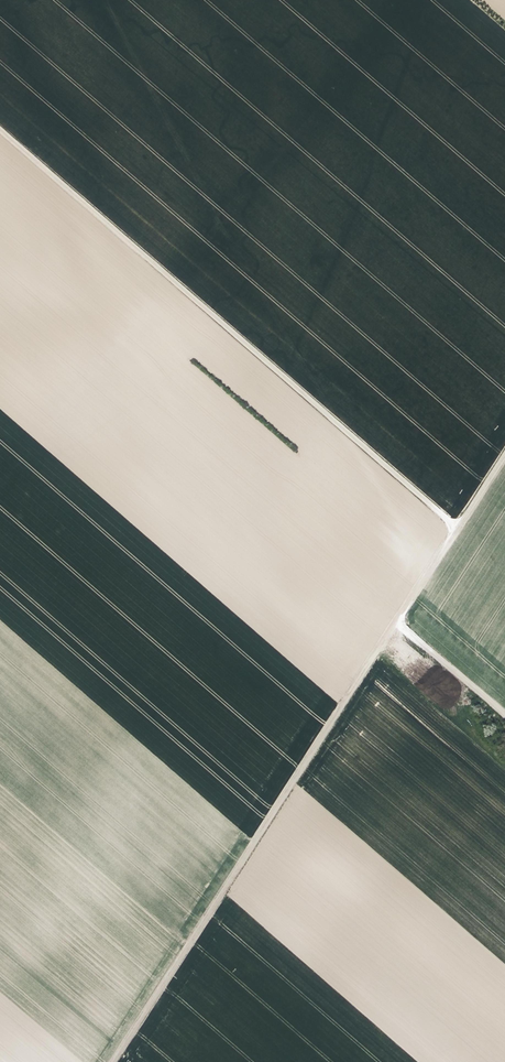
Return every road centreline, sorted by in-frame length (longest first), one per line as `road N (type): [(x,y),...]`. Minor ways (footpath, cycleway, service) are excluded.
road 1 (track): [(504,458),(114,1061)]
road 2 (track): [(459,529),(0,128)]
road 3 (track): [(504,714),(397,619)]

